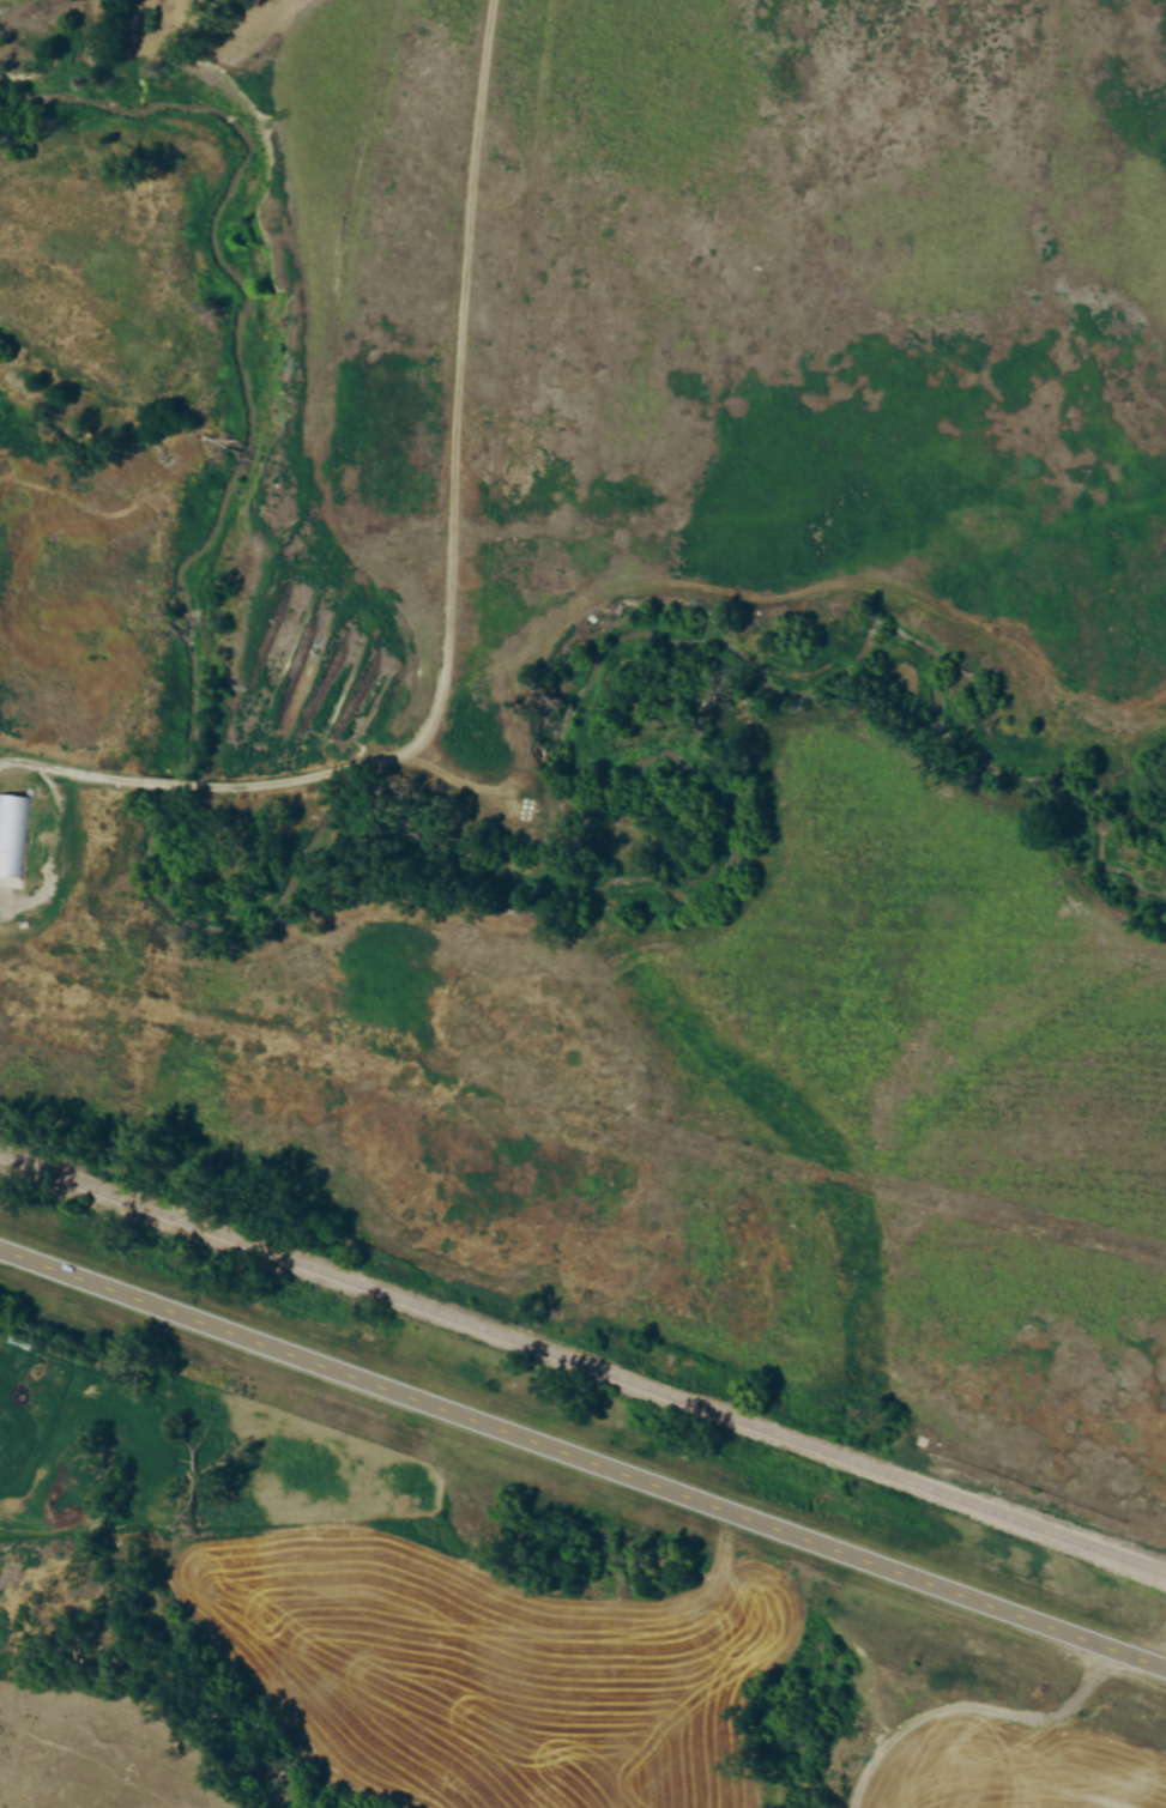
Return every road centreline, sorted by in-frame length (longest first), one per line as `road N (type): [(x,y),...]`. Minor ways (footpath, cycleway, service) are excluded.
road 1 (primary): [(0,1252),(1165,1671)]

